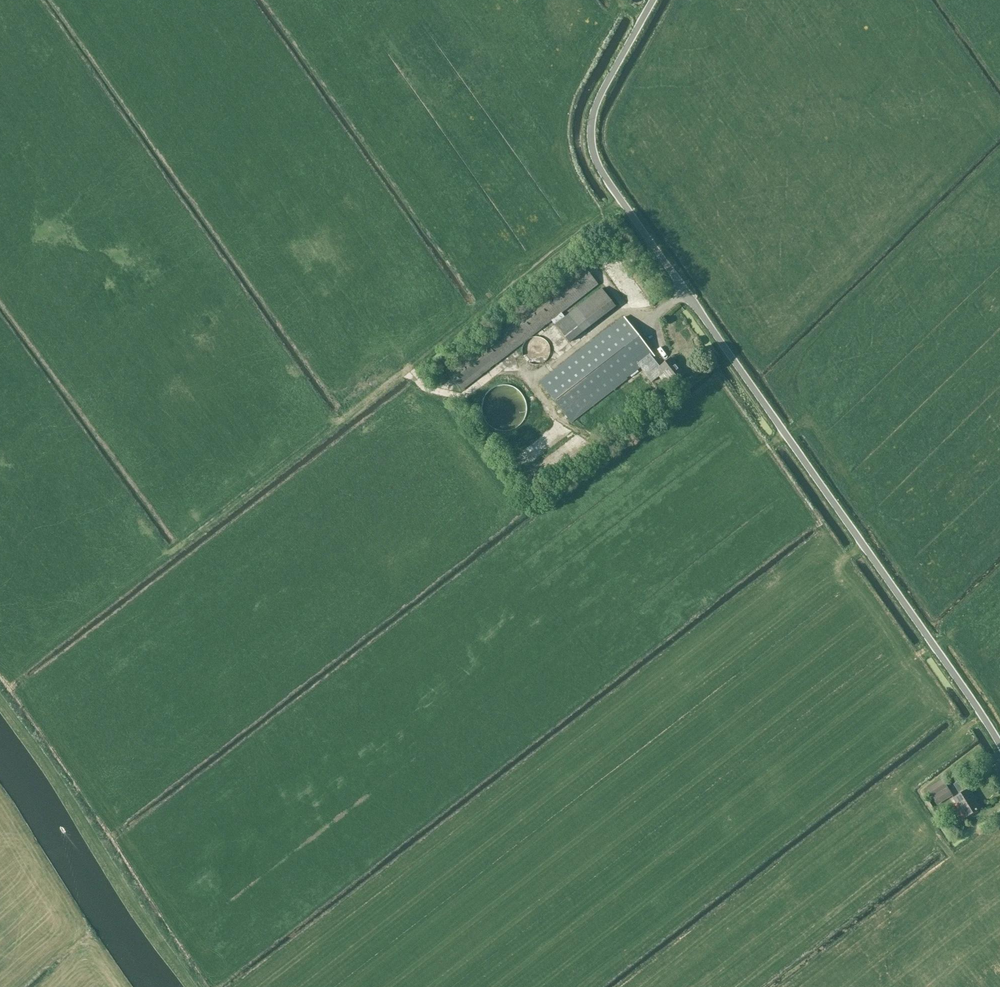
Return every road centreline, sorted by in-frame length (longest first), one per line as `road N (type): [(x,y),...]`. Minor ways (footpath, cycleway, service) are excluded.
road 1 (unclassified): [(999,745),(596,161),(594,111),(653,0)]

